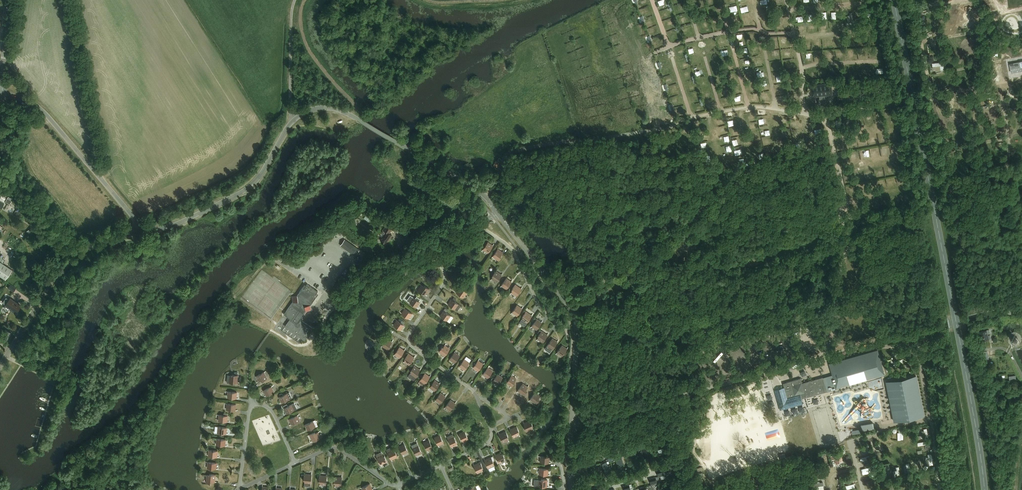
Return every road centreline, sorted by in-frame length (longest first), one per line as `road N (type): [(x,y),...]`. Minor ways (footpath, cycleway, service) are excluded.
road 1 (trunk): [(983,489),(893,0)]
road 2 (unclassified): [(498,213),(469,185),(361,120),(320,108),(291,123),(250,187),(142,232)]
road 3 (unclassified): [(572,422),(824,355),(826,347)]
road 4 (track): [(231,299),(83,489)]
road 5 (unclassified): [(572,422),(574,317),(498,213)]
road 6 (unclassified): [(310,342),(330,310),(498,213)]
road 7 (unclassified): [(0,93),(39,108),(142,232)]
road 8 (unclassified): [(142,232),(72,260),(0,365)]

